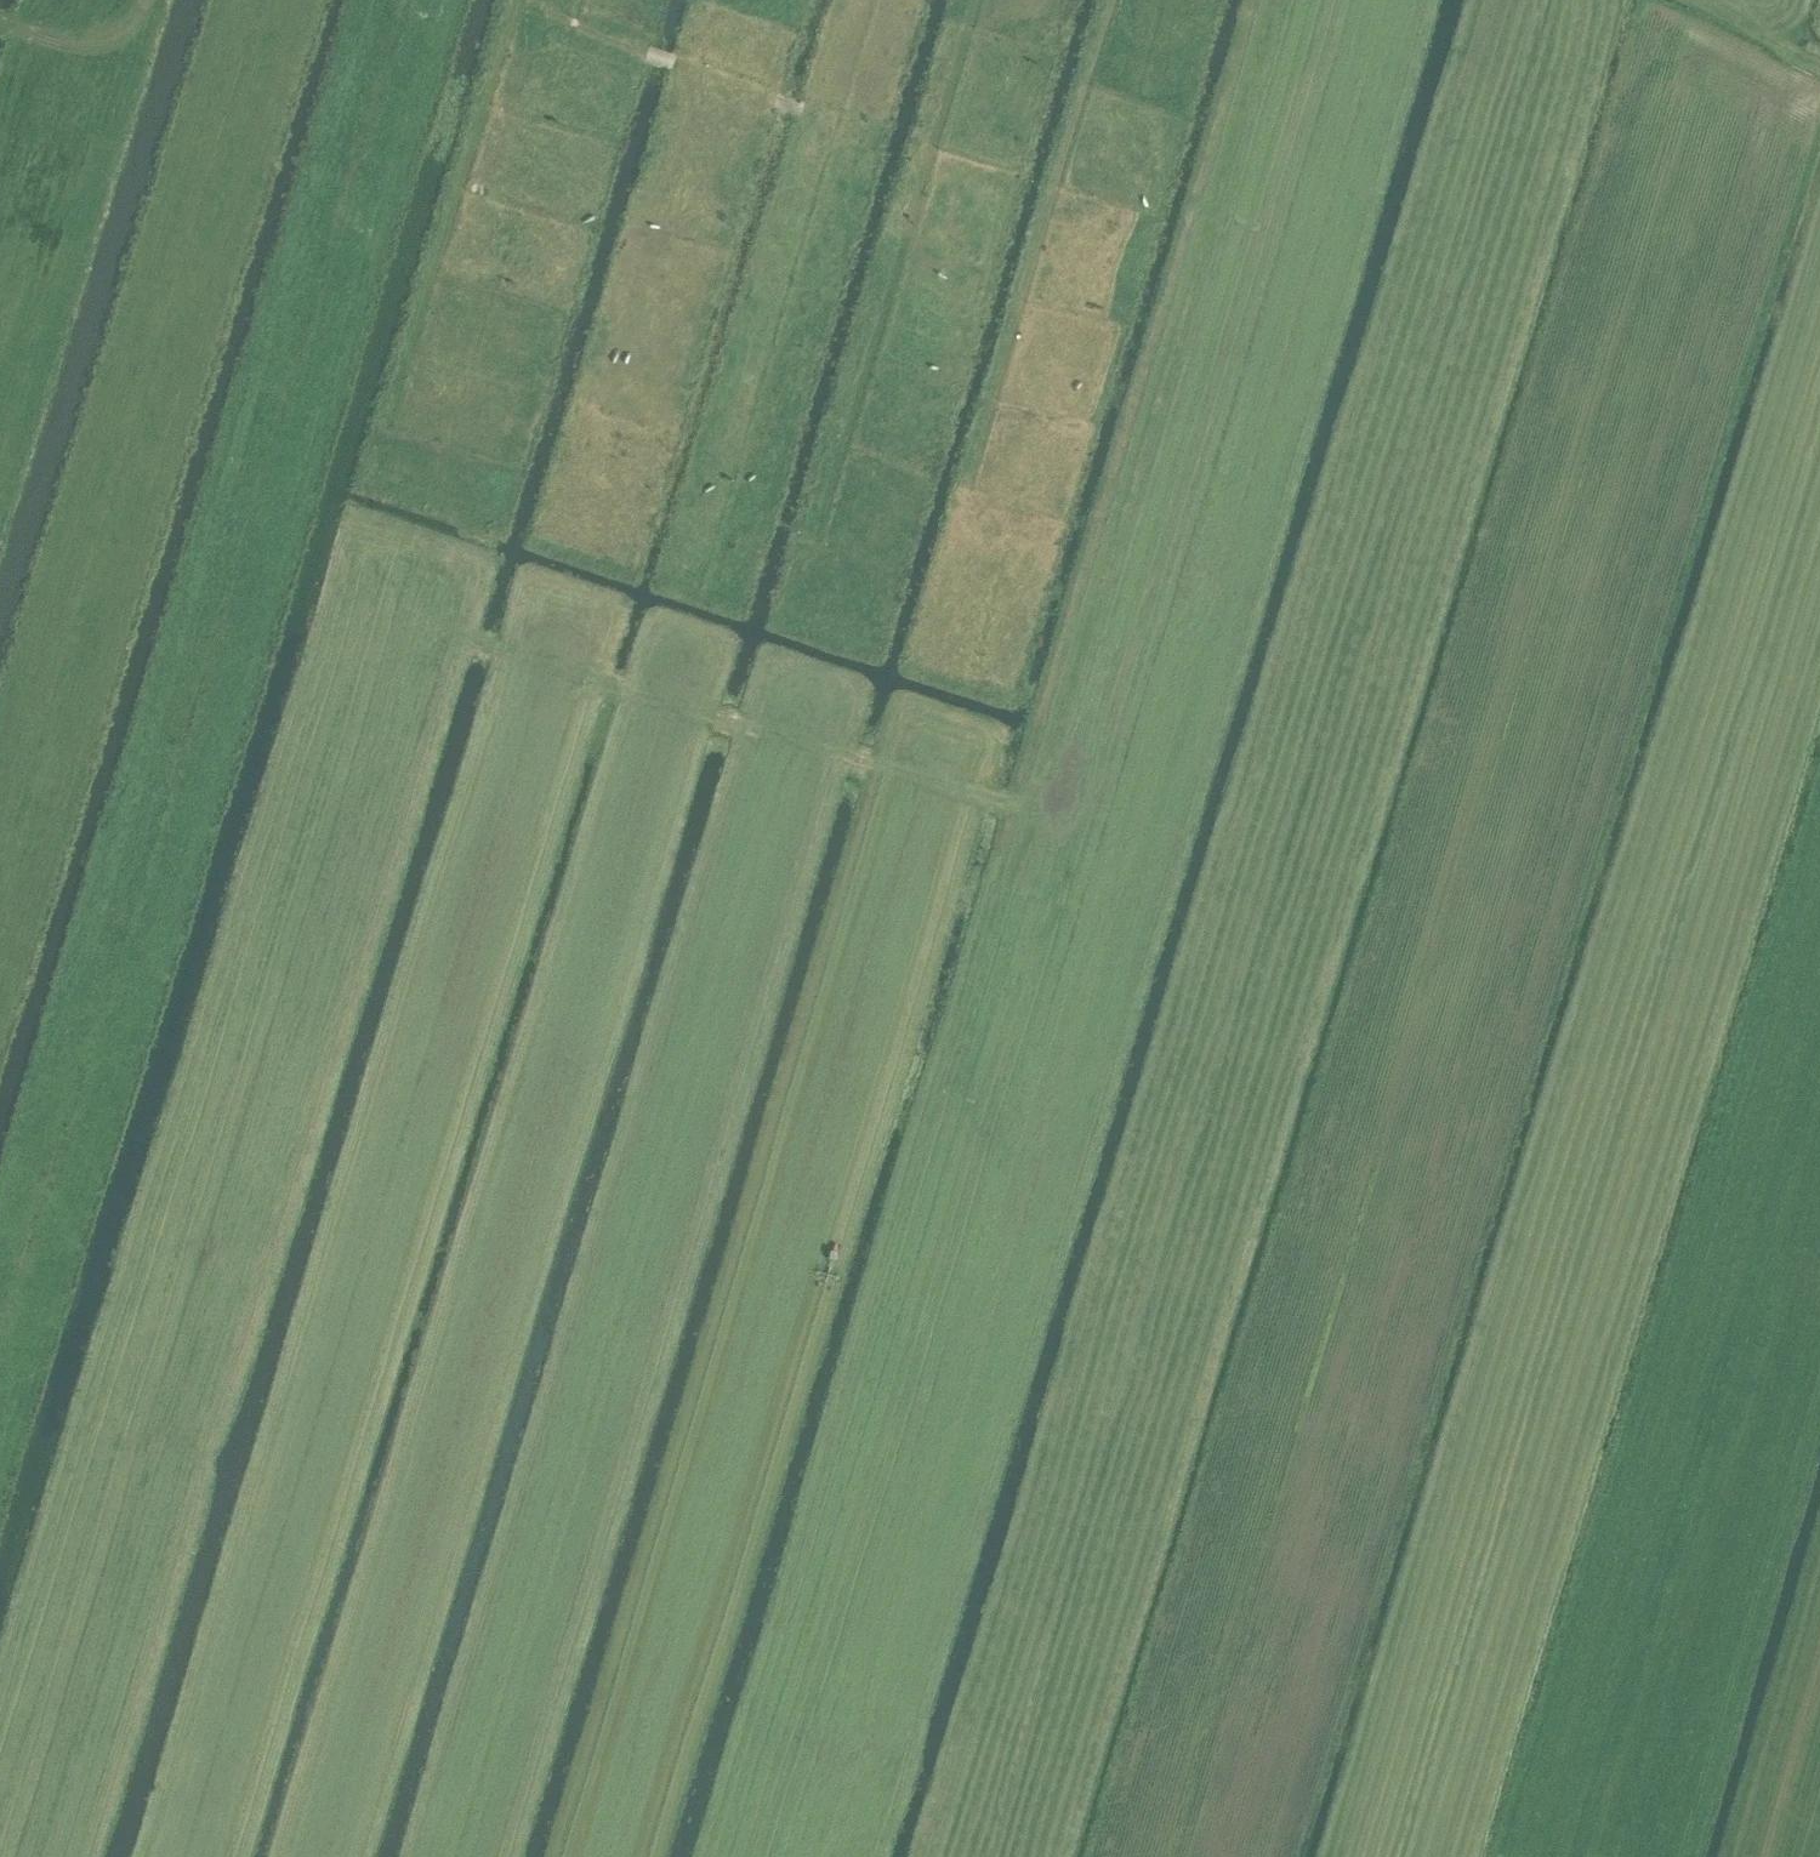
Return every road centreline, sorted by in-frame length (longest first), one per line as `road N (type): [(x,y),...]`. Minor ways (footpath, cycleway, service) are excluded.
road 1 (track): [(1819,66),(1703,0)]

